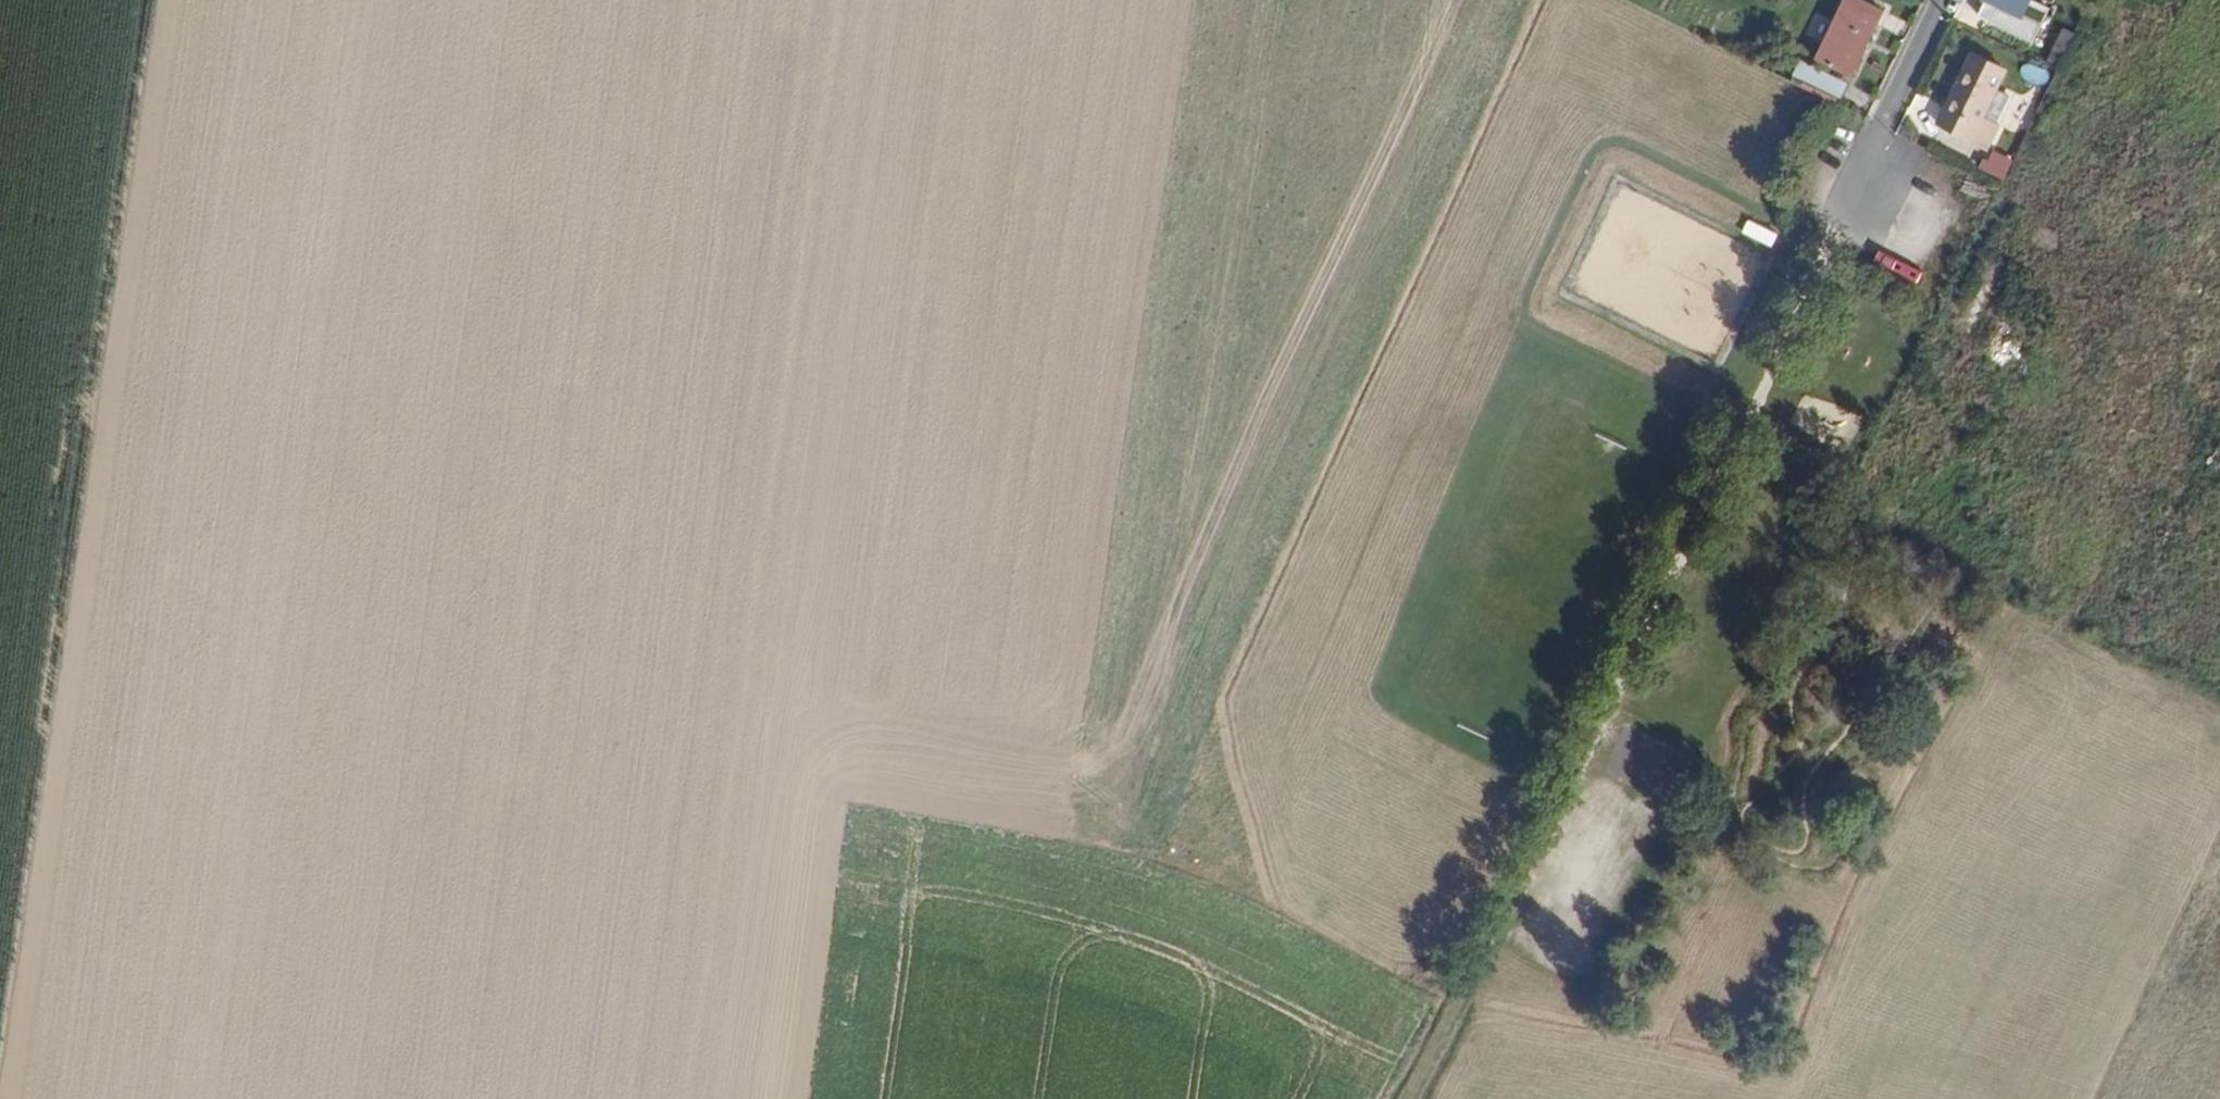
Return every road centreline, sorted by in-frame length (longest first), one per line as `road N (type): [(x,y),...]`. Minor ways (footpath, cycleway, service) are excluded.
road 1 (residential): [(1834,234),(1948,0)]

